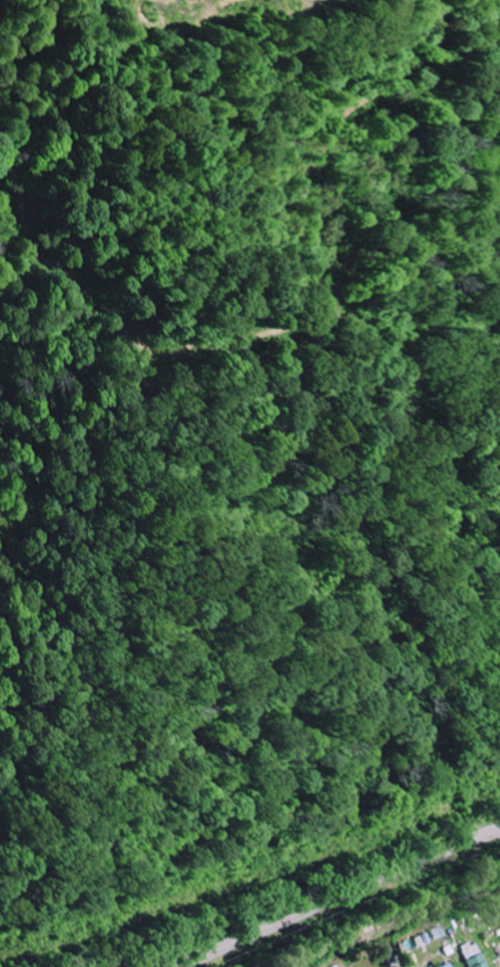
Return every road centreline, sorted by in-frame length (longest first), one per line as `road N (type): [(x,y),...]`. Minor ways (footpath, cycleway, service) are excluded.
road 1 (tertiary): [(182,966),(499,830)]

